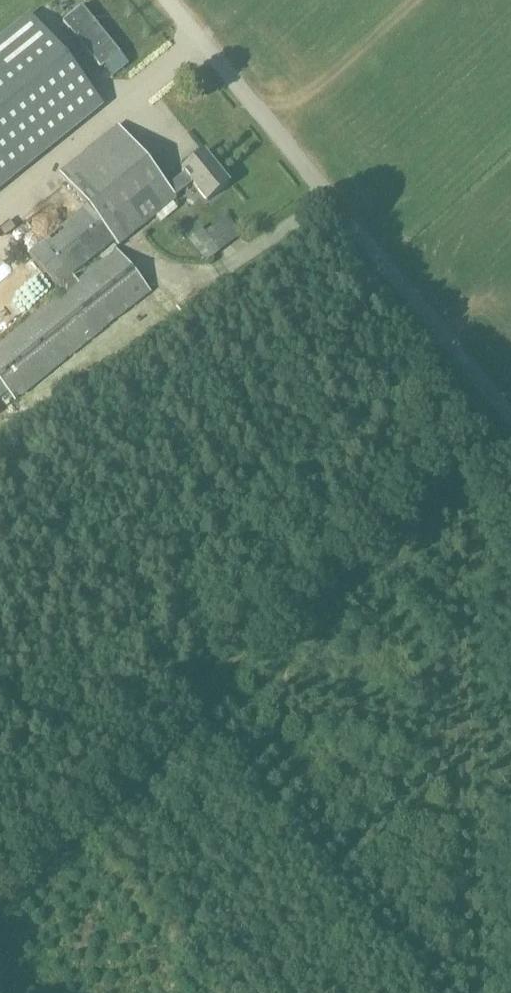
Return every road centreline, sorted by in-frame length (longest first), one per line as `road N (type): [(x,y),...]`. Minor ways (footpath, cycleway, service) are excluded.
road 1 (track): [(0,883),(207,687),(344,849),(472,740),(510,749)]
road 2 (unclassified): [(510,411),(166,0)]

